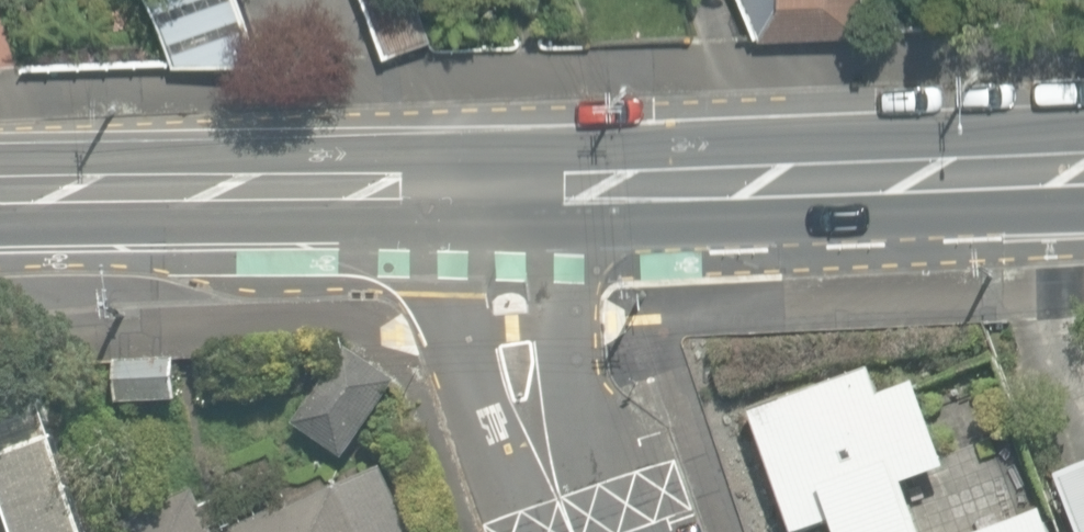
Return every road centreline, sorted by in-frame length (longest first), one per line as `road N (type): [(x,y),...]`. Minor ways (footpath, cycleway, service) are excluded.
road 1 (secondary): [(1083,170),(491,190)]
road 2 (secondary): [(491,190),(0,192)]
road 3 (residential): [(491,190),(519,356),(574,531)]

